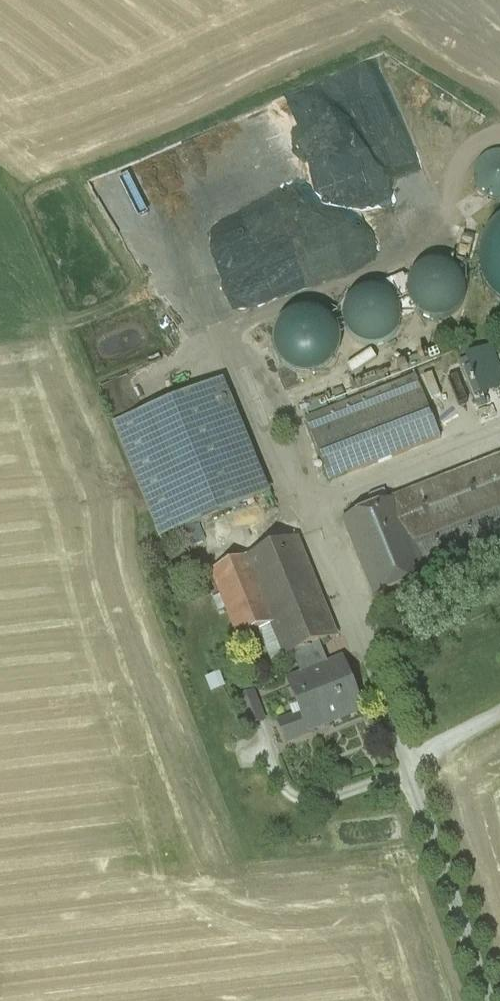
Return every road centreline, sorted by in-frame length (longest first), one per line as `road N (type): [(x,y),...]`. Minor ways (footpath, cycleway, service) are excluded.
road 1 (track): [(499,143),(476,146),(462,165),(453,185),(464,222),(454,239)]

